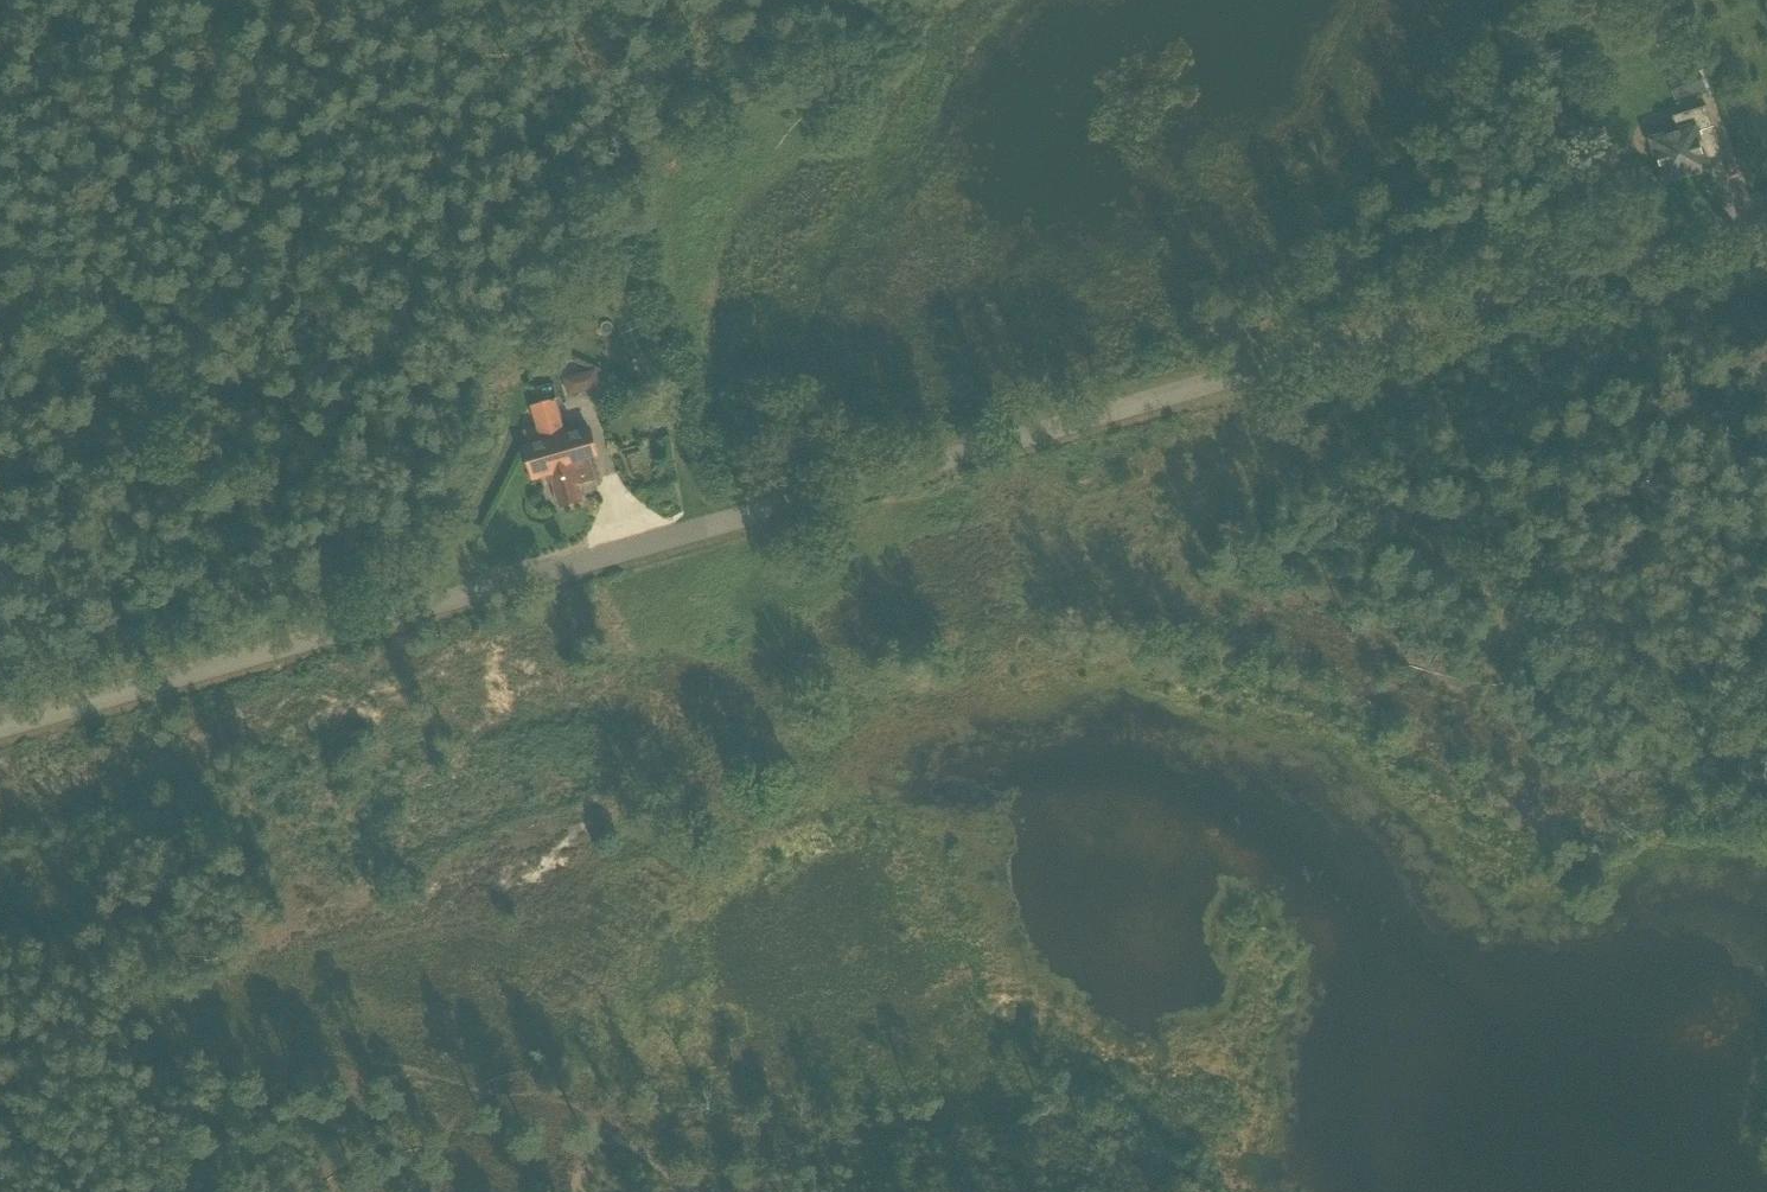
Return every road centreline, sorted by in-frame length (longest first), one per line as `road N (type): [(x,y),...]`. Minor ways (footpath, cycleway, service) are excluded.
road 1 (tertiary): [(0,725),(1766,221)]

